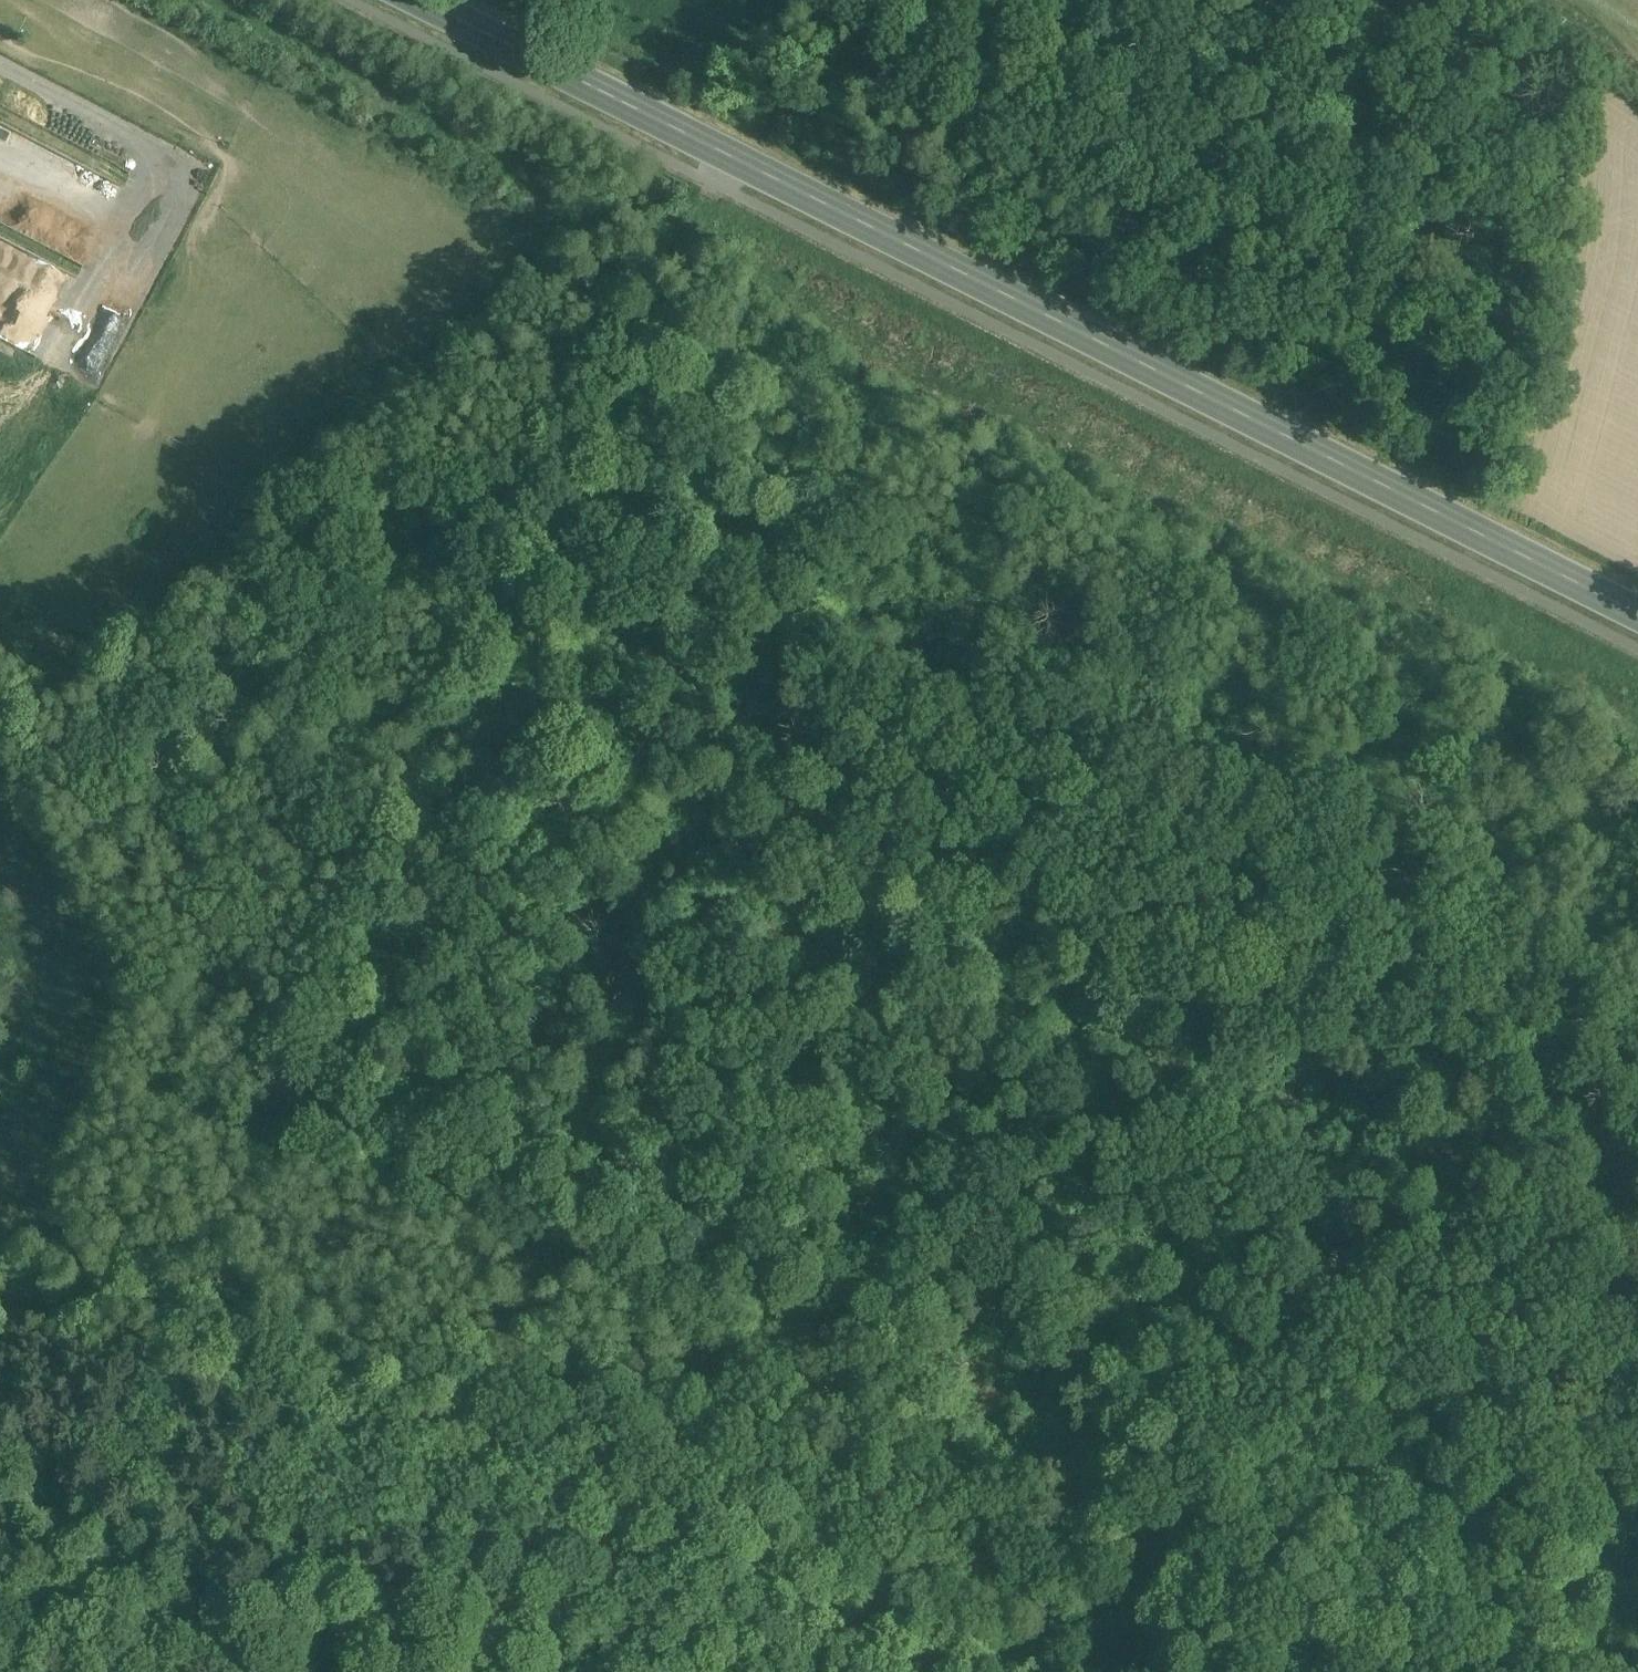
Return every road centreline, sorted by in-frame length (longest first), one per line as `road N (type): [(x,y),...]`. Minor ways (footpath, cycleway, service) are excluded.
road 1 (primary): [(424,0),(1637,614)]
road 2 (track): [(0,1578),(509,1671)]

